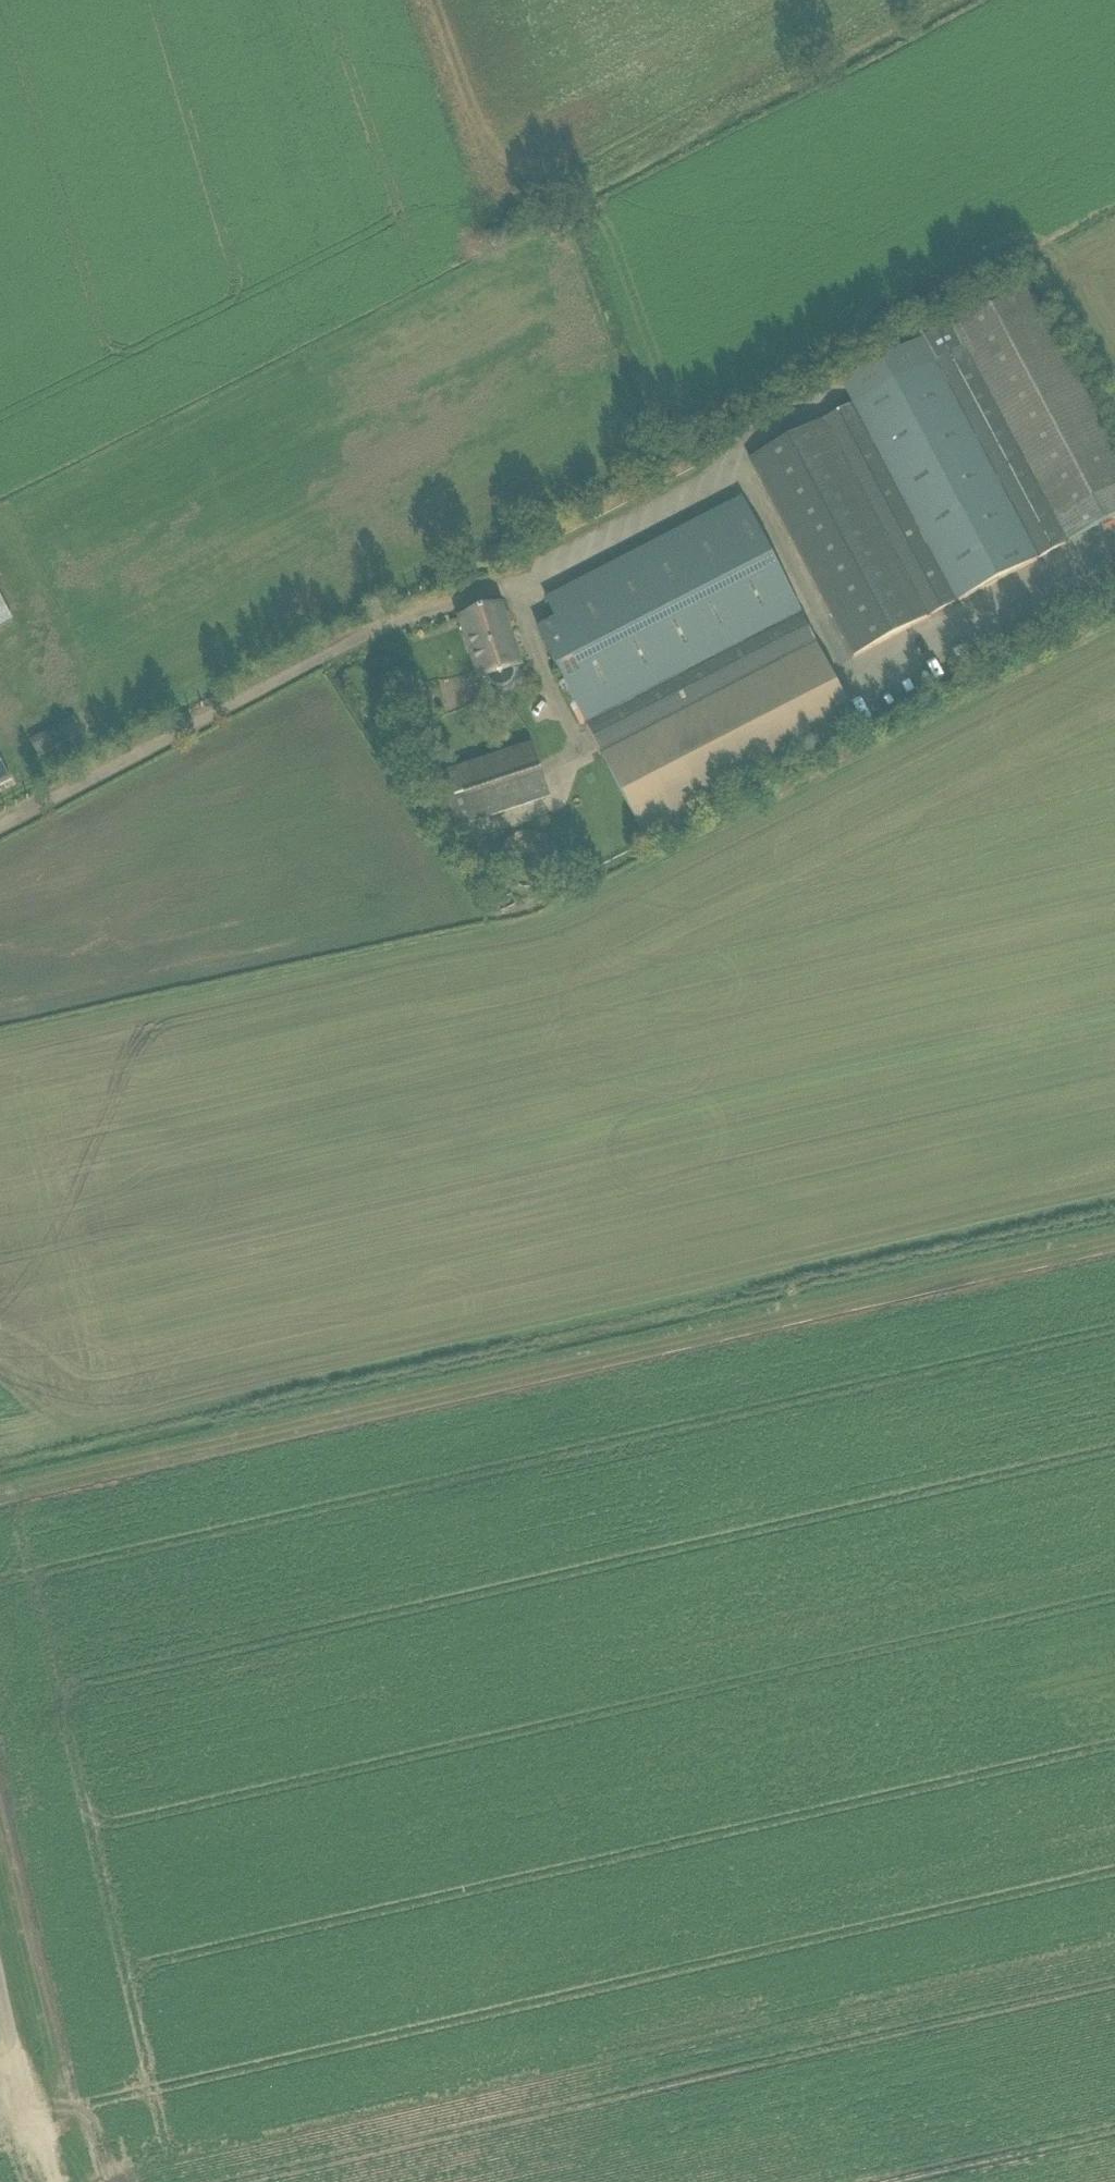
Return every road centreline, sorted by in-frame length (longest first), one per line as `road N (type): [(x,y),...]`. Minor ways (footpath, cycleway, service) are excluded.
road 1 (track): [(58,2181),(16,2047)]

